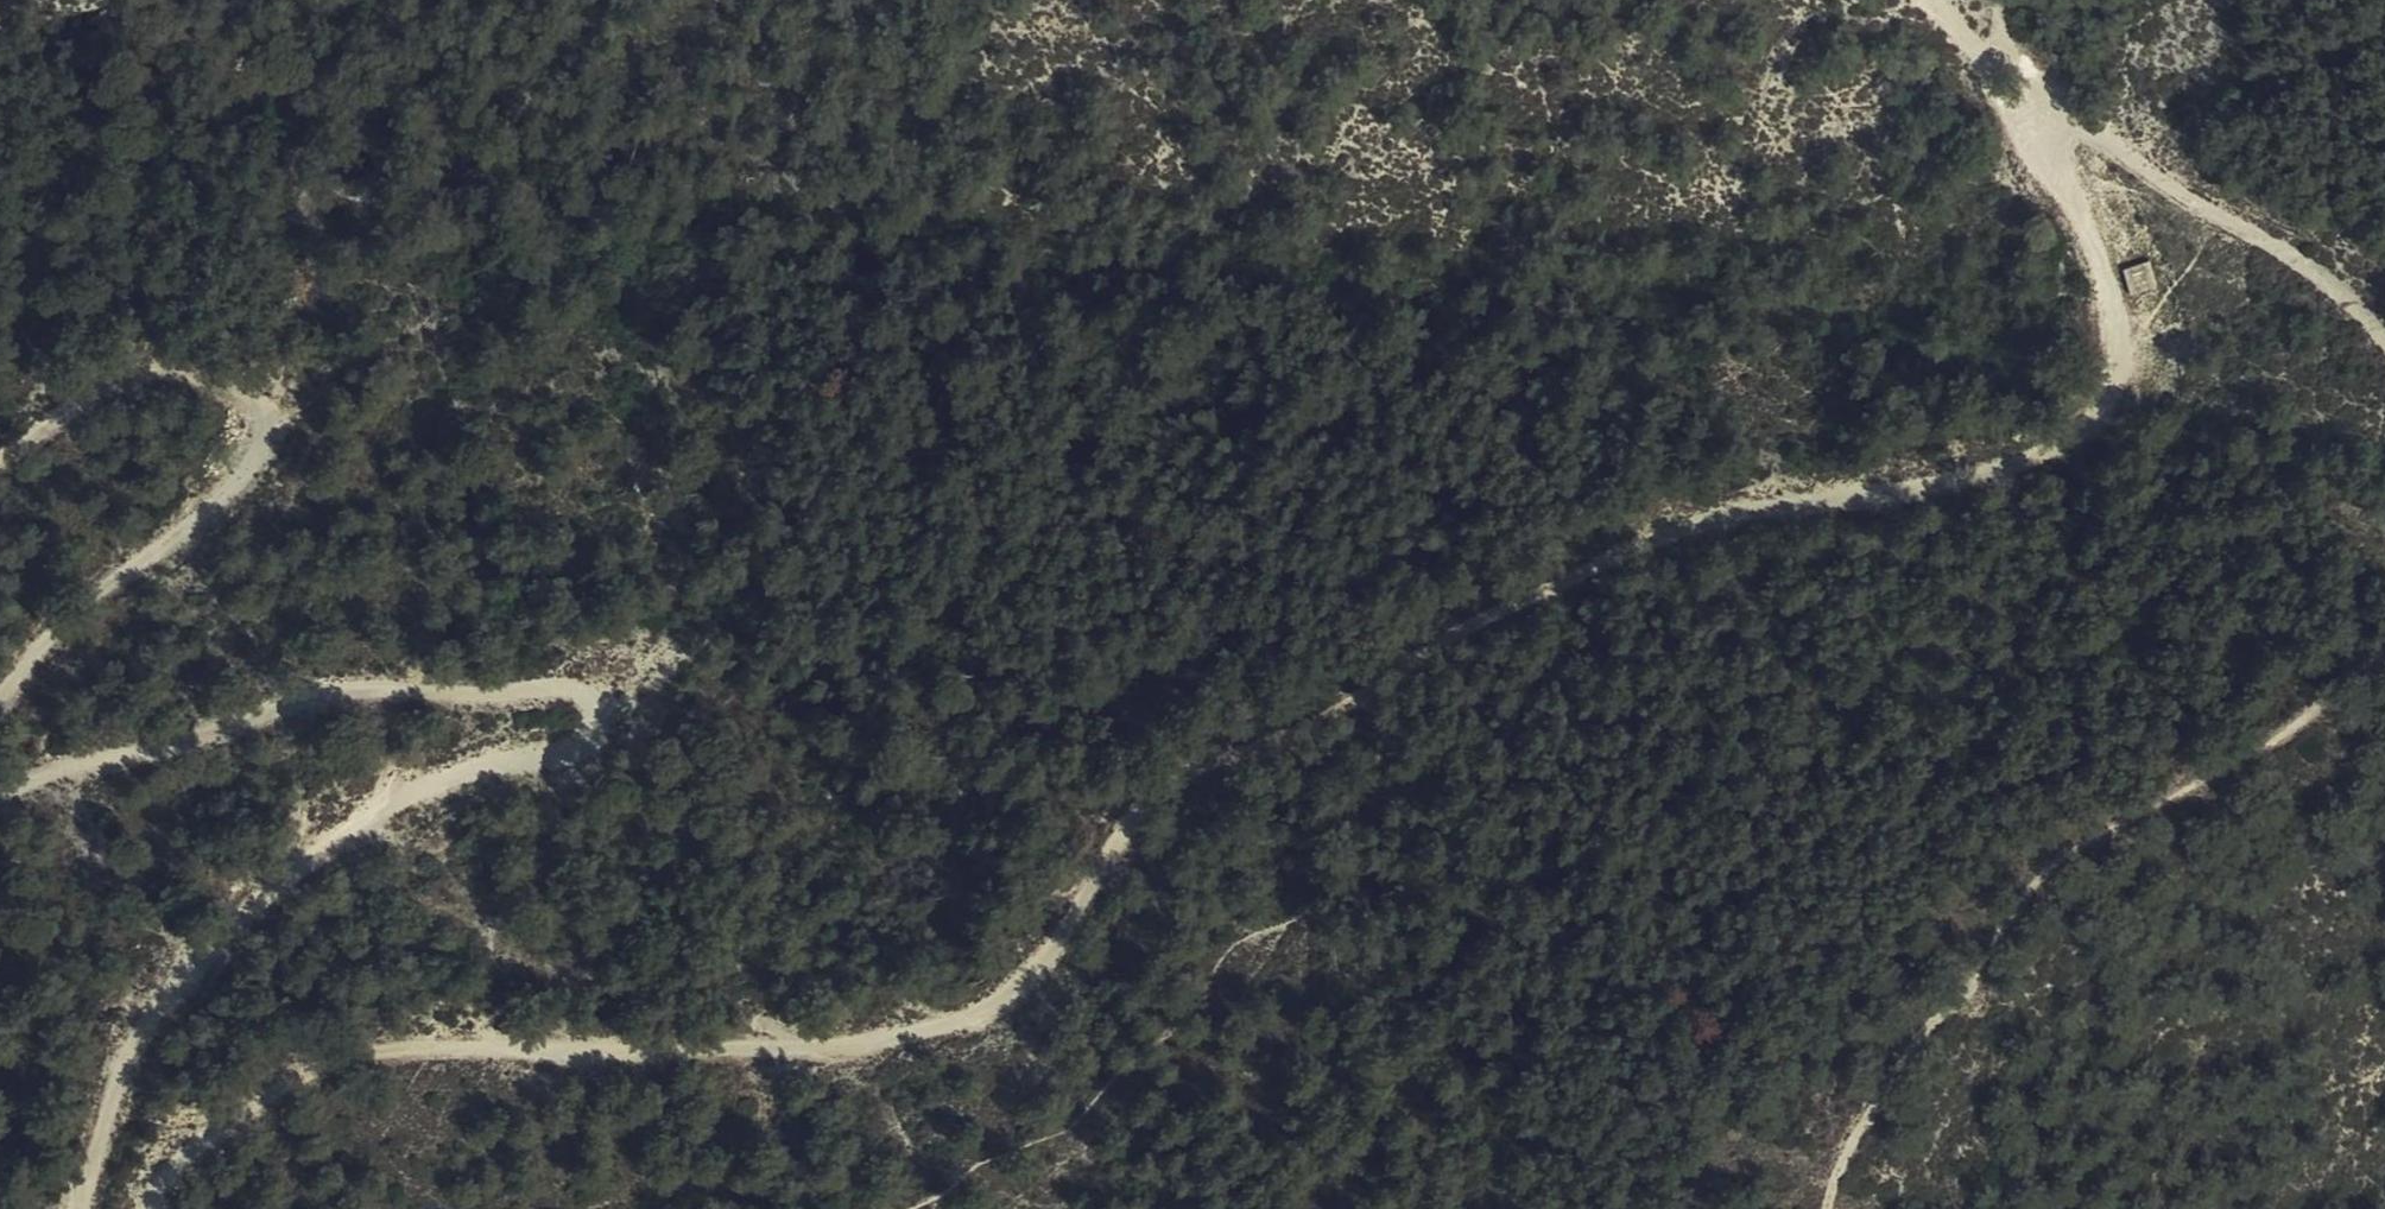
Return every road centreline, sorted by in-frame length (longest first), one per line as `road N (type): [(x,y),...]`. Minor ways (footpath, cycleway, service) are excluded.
road 1 (track): [(2020,111),(2103,263),(2123,351),(2104,411),(2043,456),(1894,495),(1760,507),(1628,555),(1459,633),(1380,695),(1178,780),(1132,829),(1039,971),(978,1017),(860,1051),(342,1060),(247,1109),(171,1179),(155,1208)]
road 2 (track): [(82,1208),(135,1040),(217,944),(335,842),(411,796),(483,768),(576,755),(591,730),(582,700),(540,691),(480,700),(318,693),(178,750),(49,778),(0,802)]
road 3 (track): [(0,697),(61,625),(251,475),(262,440),(253,411),(217,387),(162,373),(105,386),(34,444),(0,459)]
road 4 (track): [(2020,111),(2082,121),(2315,273),(2384,340)]
road 5 (track): [(2020,111),(1934,0)]

